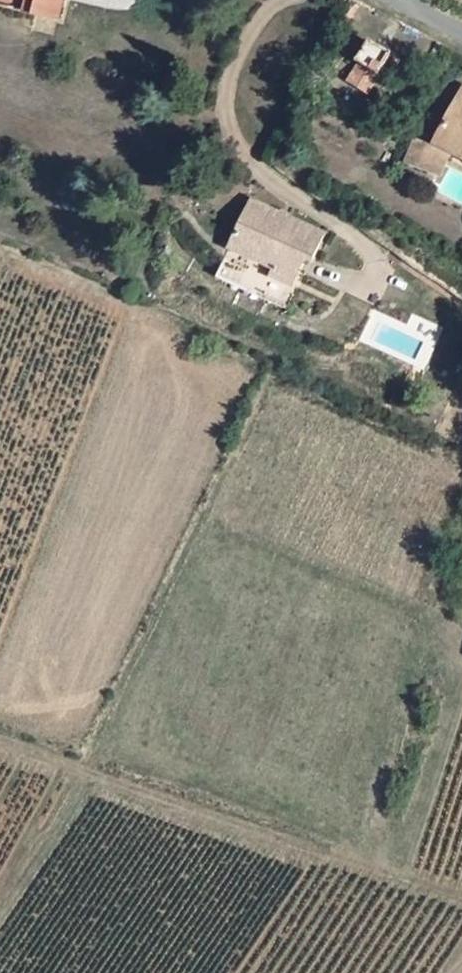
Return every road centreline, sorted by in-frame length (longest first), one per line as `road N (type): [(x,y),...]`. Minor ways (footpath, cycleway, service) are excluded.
road 1 (track): [(461,687),(397,866),(0,733)]
road 2 (track): [(0,236),(453,436)]

